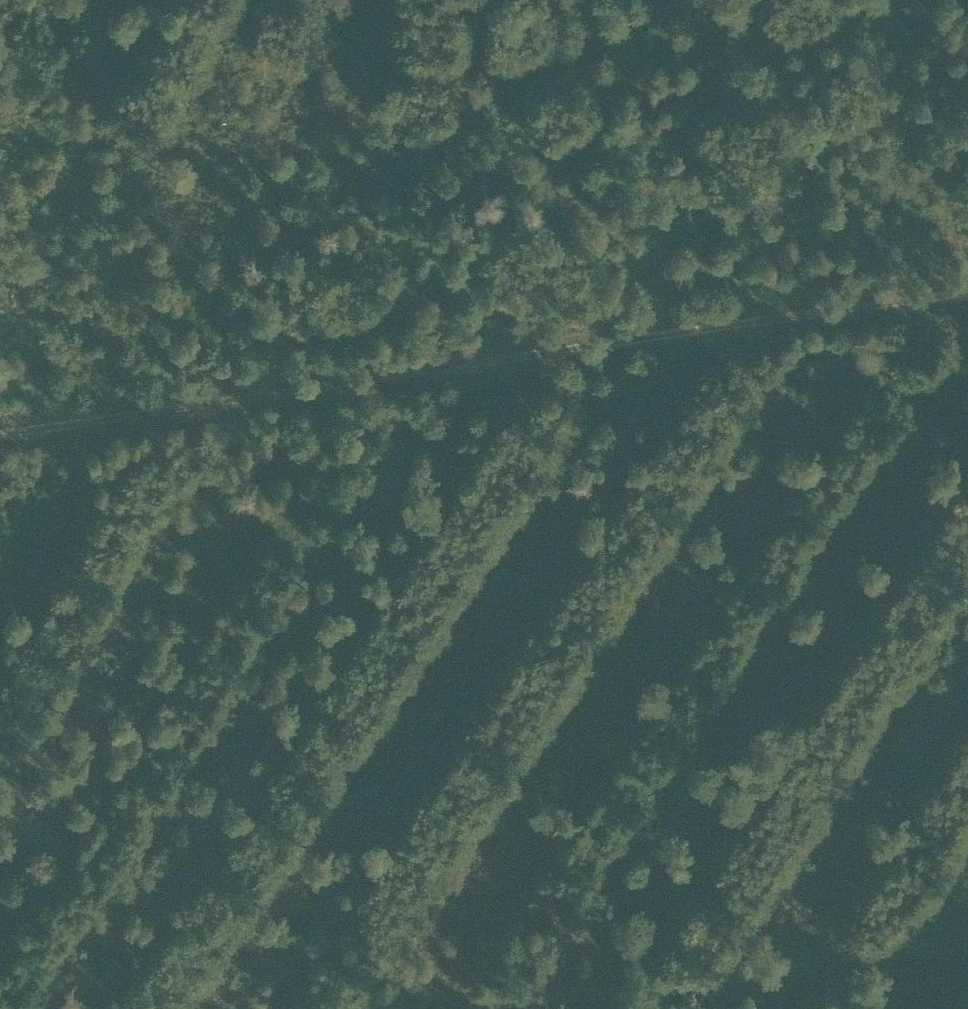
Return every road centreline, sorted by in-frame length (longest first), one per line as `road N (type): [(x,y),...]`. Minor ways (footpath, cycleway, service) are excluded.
road 1 (track): [(669,332),(0,433)]
road 2 (track): [(669,332),(617,0)]
road 3 (track): [(967,293),(669,332)]

